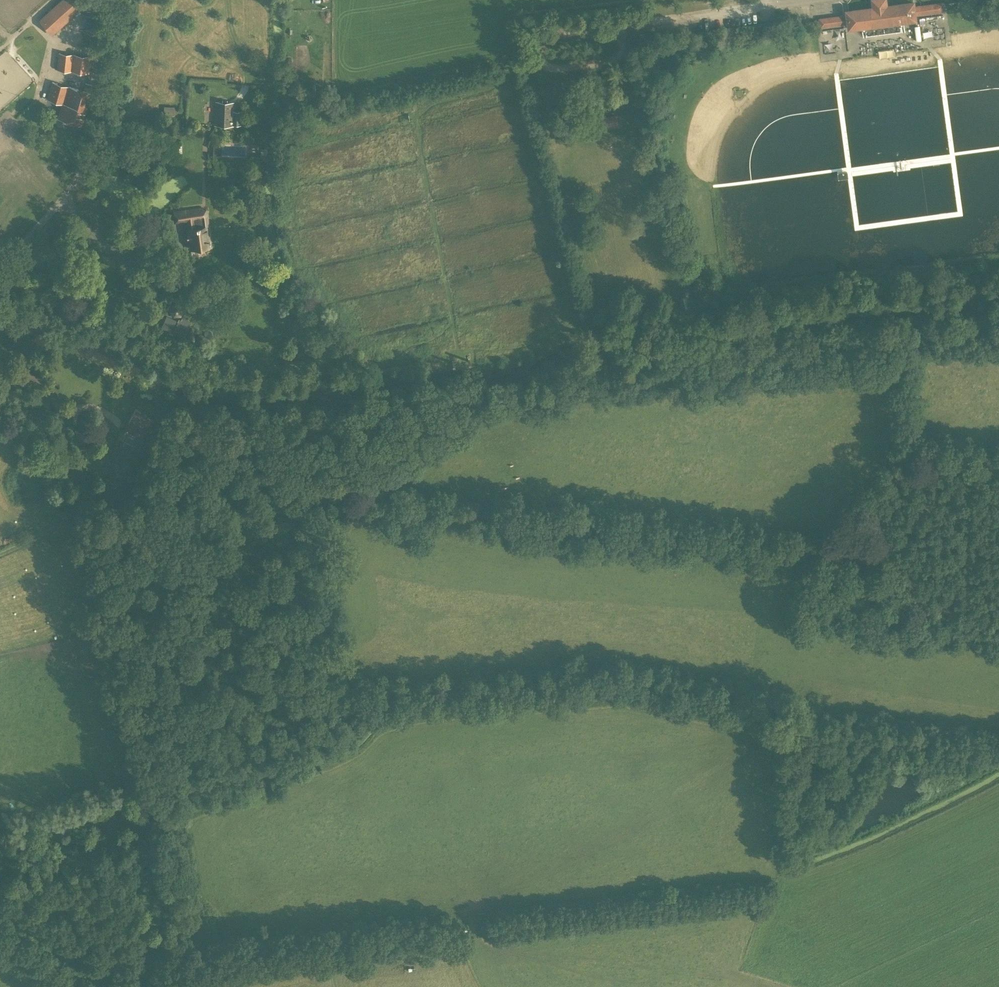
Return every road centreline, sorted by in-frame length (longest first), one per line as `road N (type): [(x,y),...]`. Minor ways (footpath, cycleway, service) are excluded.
road 1 (track): [(87,511),(345,502),(998,568)]
road 2 (unclassified): [(0,268),(78,175),(106,0)]
road 3 (track): [(336,986),(336,962),(473,941),(476,916)]

